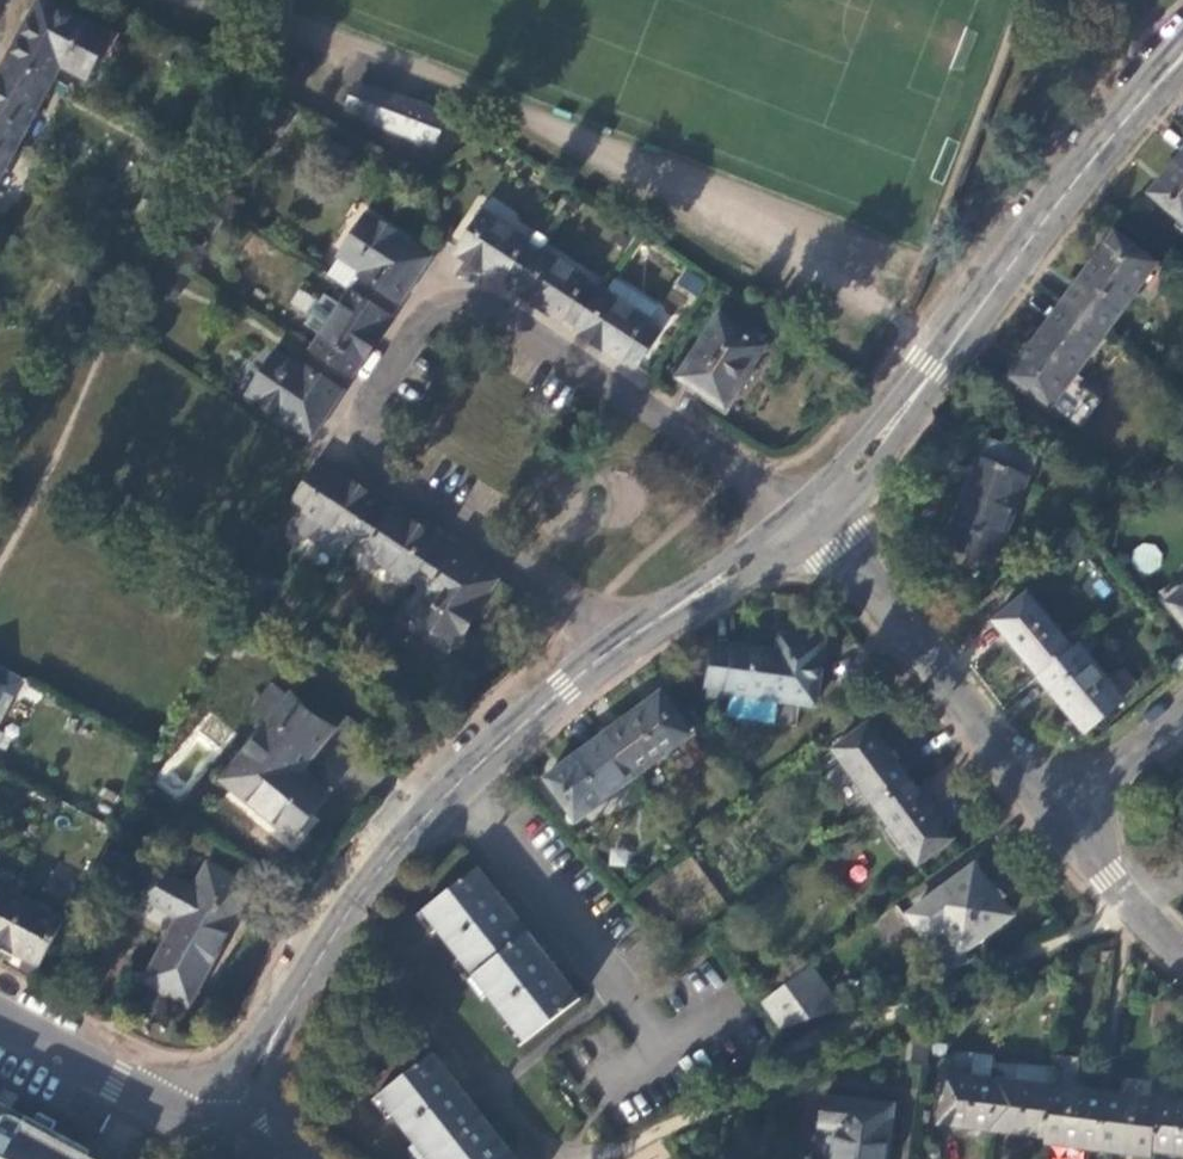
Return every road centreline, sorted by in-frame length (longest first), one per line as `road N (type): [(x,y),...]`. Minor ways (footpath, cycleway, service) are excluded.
road 1 (residential): [(621,648),(331,454),(444,277),(808,521)]
road 2 (tertiary): [(808,521),(1182,62)]
road 3 (tertiary): [(218,1125),(328,933),(387,849),(455,782)]
road 4 (residential): [(1054,811),(808,521)]
road 5 (residential): [(455,782),(665,1054)]
road 6 (tertiary): [(218,1125),(0,1013)]
road 7 (tertiary): [(621,648),(808,521)]
road 8 (tertiary): [(455,782),(621,648)]
road 9 (residential): [(1054,811),(1182,706)]
road 10 (residential): [(1136,902),(1054,811)]

